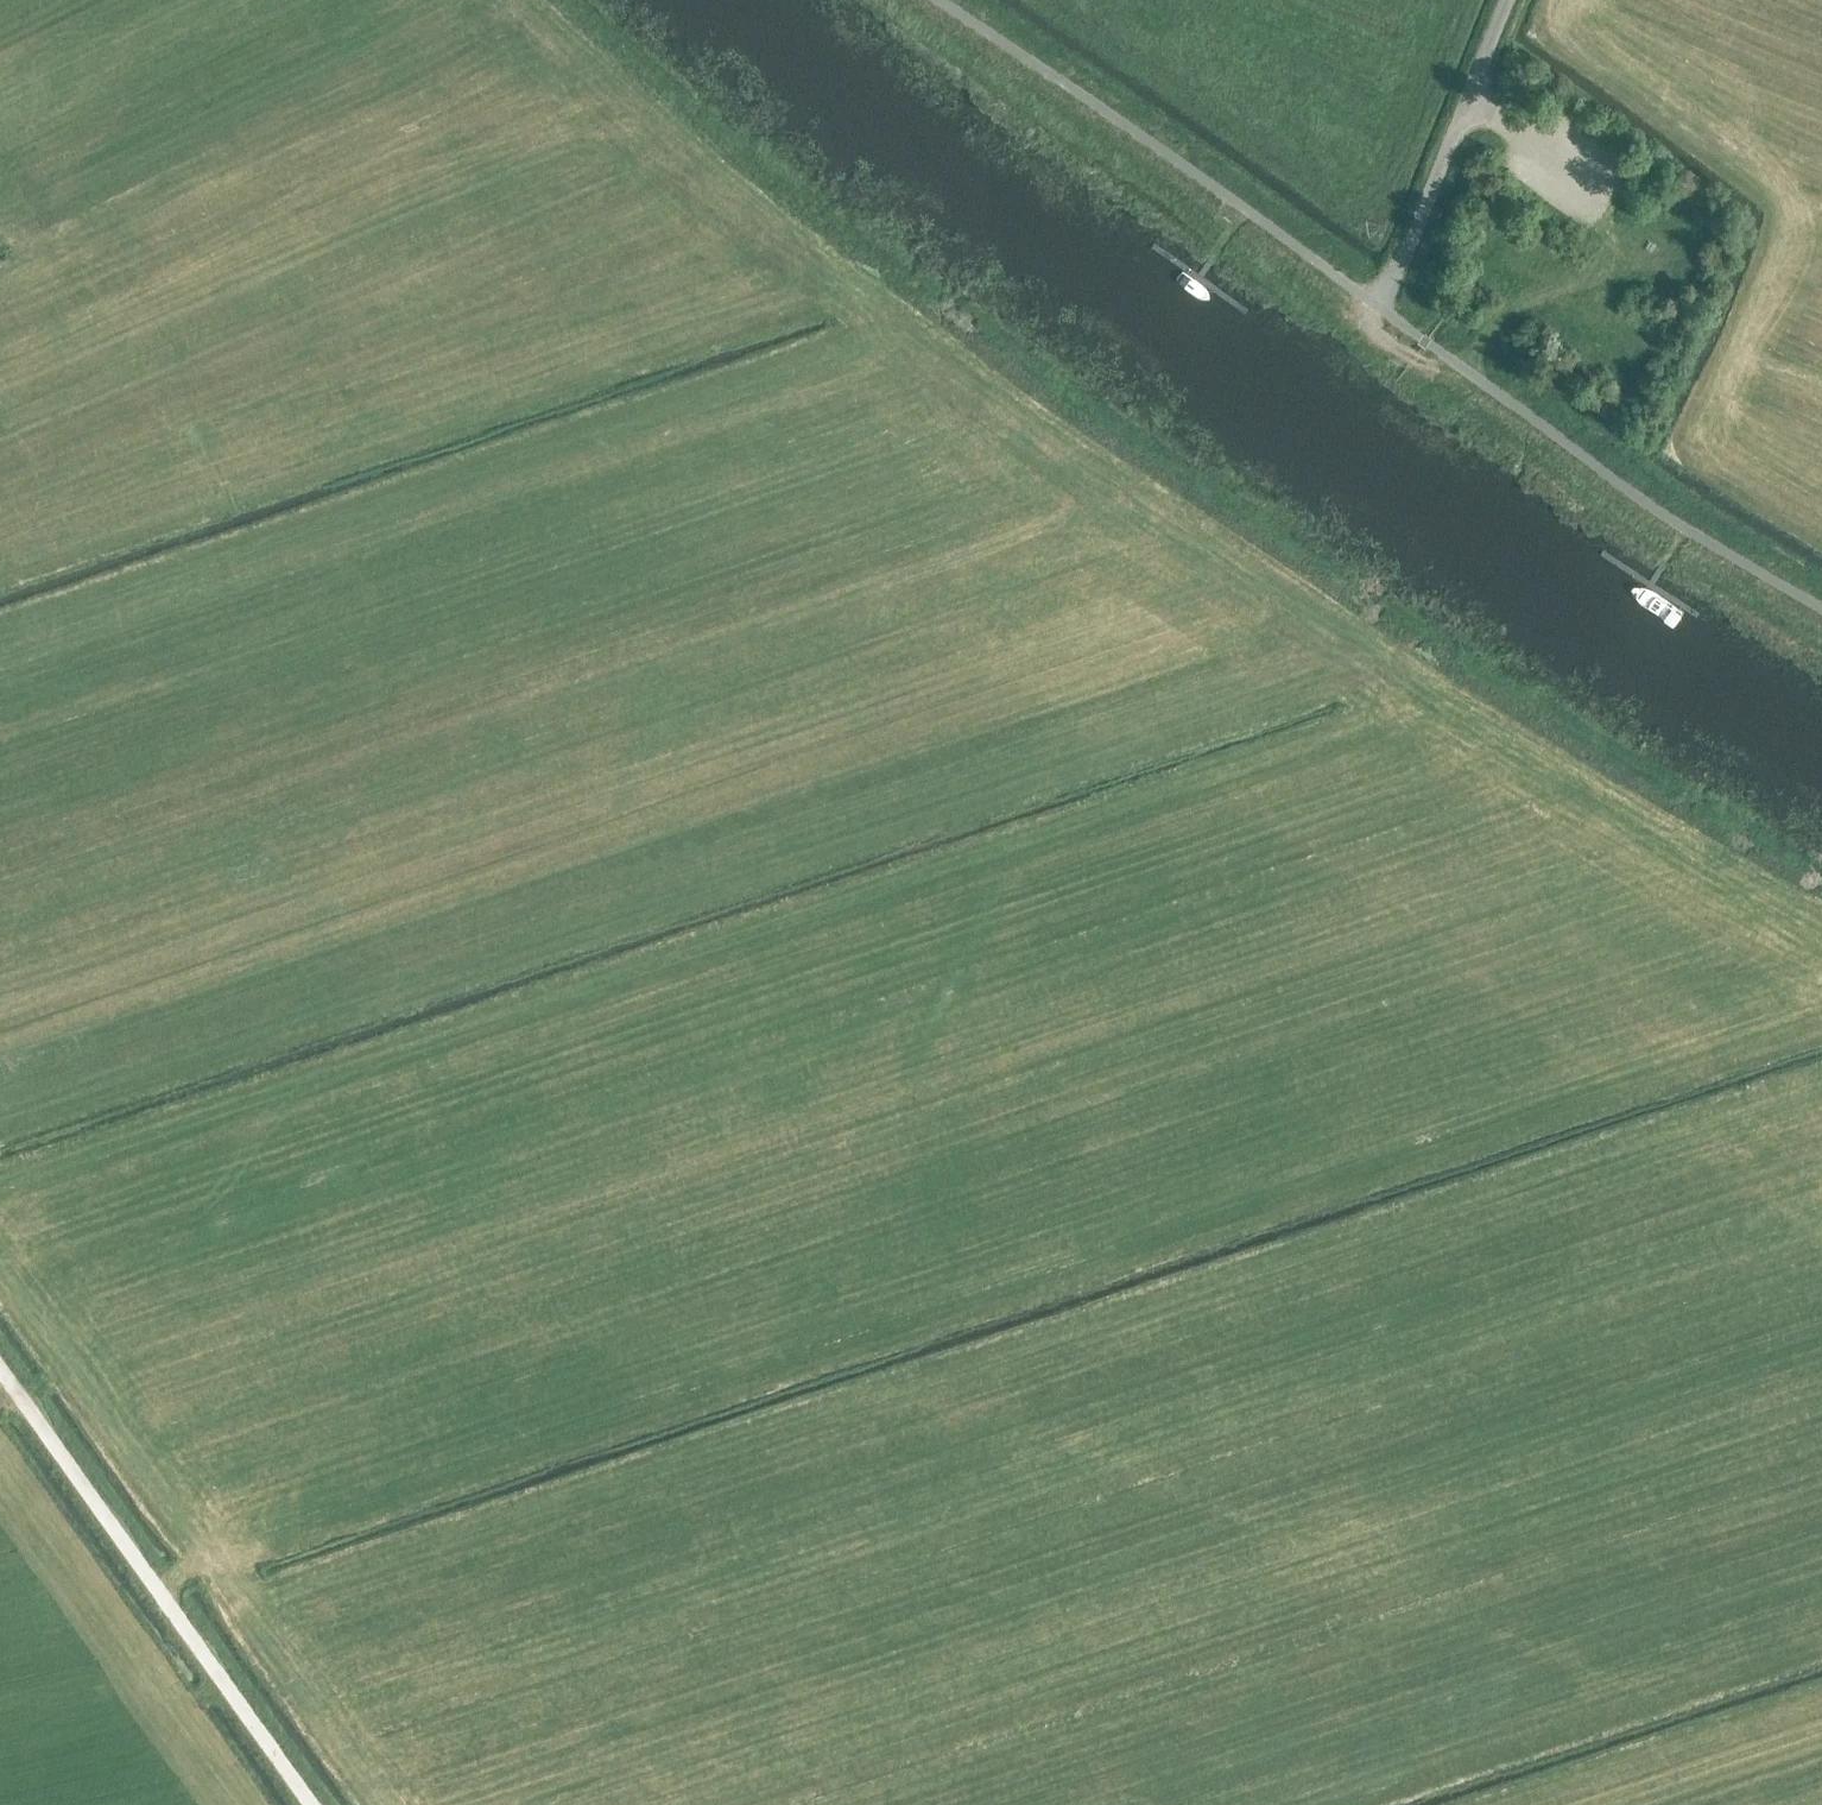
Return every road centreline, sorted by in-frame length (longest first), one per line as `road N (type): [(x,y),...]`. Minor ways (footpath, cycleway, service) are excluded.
road 1 (track): [(313,1804),(0,1370)]
road 2 (unclassified): [(1376,306),(1509,0)]

